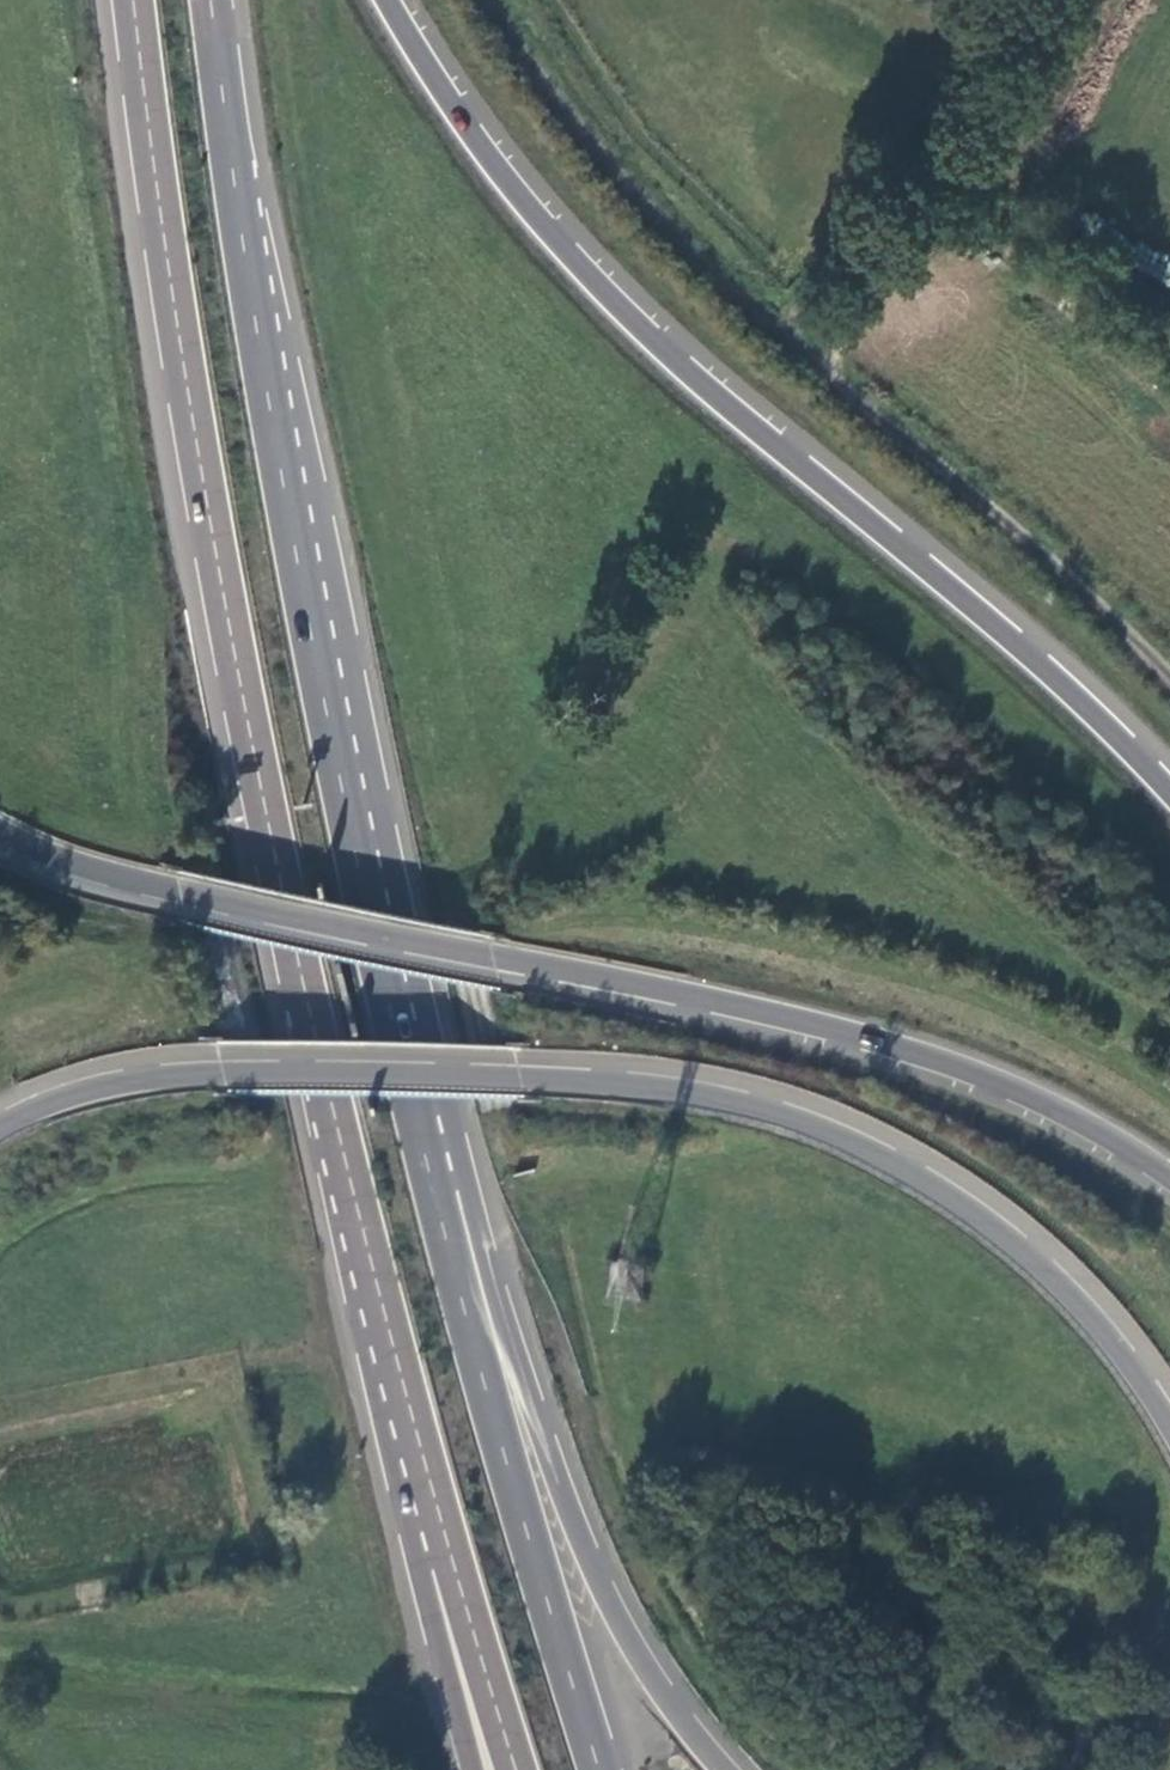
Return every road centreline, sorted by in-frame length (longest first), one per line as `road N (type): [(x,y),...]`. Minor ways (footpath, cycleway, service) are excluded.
road 1 (trunk): [(726,1769),(652,1682),(608,1605),(545,1450),(468,1189),(238,215)]
road 2 (trunk): [(601,1769),(460,1298),(325,707),(238,215)]
road 3 (trunk): [(1169,1404),(1074,1281),(958,1187),(840,1125),(737,1092),(584,1072),(220,1066),(89,1083),(0,1122)]
road 4 (trunk): [(0,839),(58,864),(179,895),(912,1050),(1081,1121),(1169,1179)]
road 5 (trunk): [(133,0),(227,616),(335,1118)]
road 6 (trunk): [(1169,792),(999,627),(678,364),(500,173),(387,0)]
road 7 (track): [(1169,678),(998,516),(701,264),(598,156),(484,0)]
road 8 (trunk): [(335,1118),(518,1769)]
road 9 (trunk): [(335,1118),(421,1574),(471,1769)]
road 10 (track): [(814,364),(977,201),(1026,137)]
road 11 (trunk): [(238,215),(211,0)]

